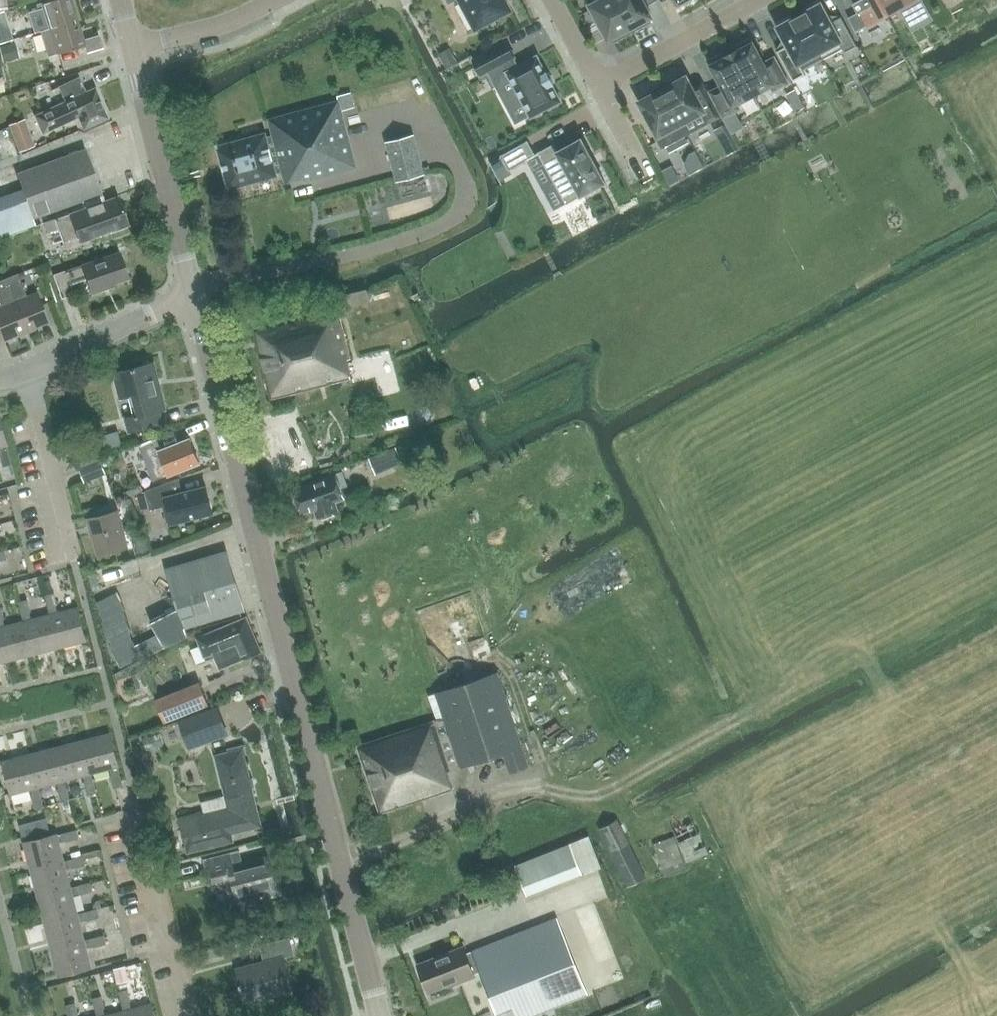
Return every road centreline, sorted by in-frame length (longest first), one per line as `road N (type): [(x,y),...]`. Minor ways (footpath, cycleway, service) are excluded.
road 1 (tertiary): [(378,1015),(195,294)]
road 2 (tertiary): [(195,294),(134,49)]
road 3 (residential): [(202,1015),(142,802)]
road 4 (tertiary): [(28,376),(195,294)]
road 5 (residential): [(766,0),(602,87)]
road 6 (residential): [(73,545),(28,376)]
road 7 (residential): [(279,0),(189,37),(134,49)]

